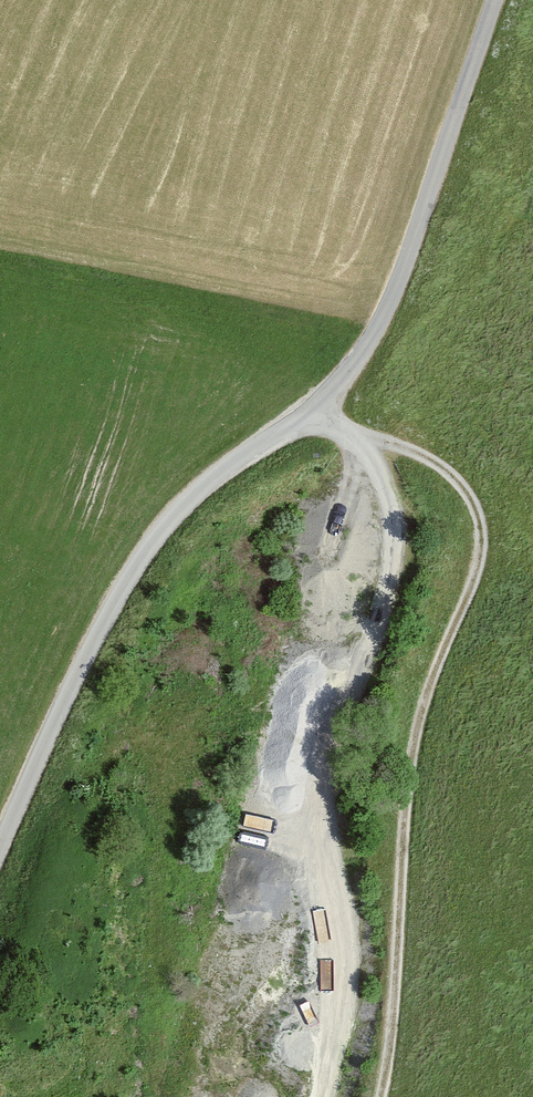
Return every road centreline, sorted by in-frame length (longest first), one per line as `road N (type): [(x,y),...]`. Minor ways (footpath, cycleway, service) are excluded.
road 1 (unclassified): [(0,845),(67,692),(149,548),(214,479),(333,386),(371,339),(496,0)]
road 2 (track): [(297,414),(437,463),(474,504),(482,530),(474,588),(426,698),(415,746),(380,1096)]

